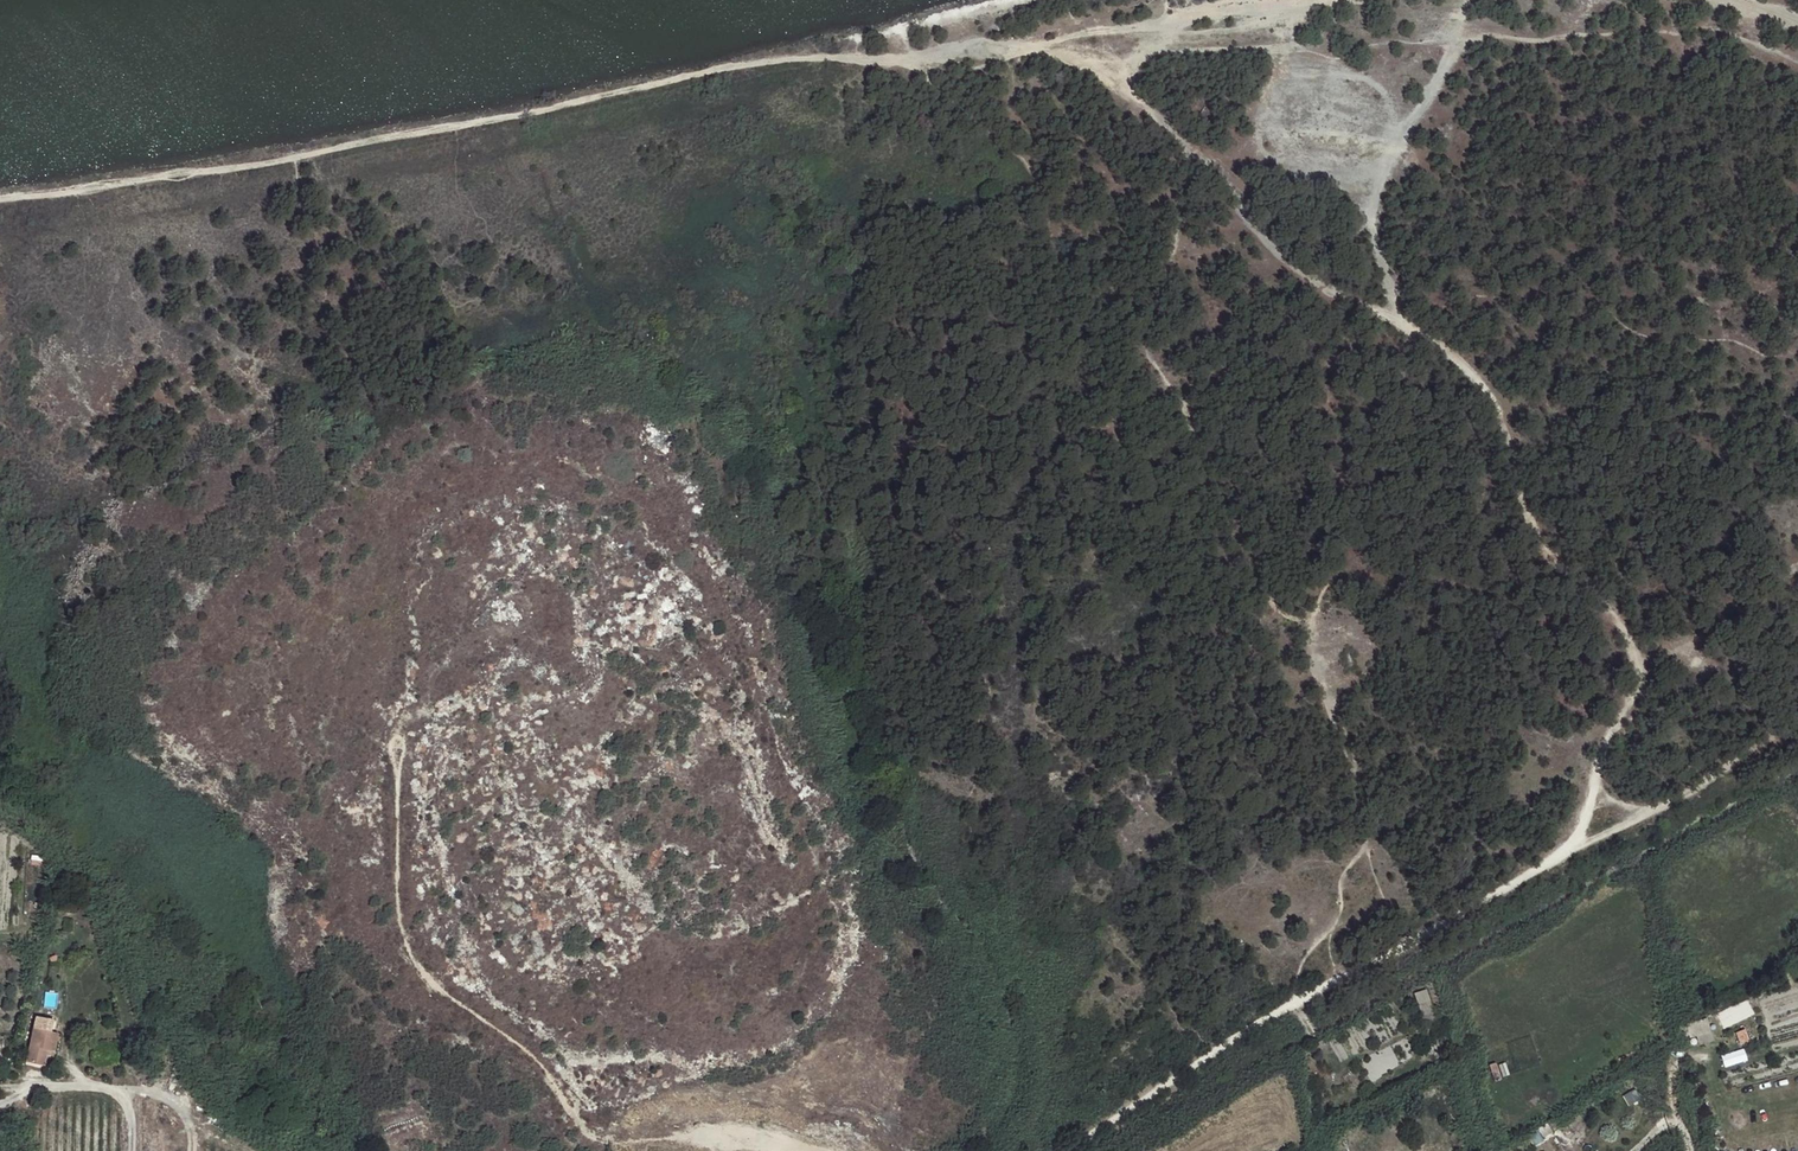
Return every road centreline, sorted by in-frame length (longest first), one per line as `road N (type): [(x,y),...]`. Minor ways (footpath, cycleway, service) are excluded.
road 1 (track): [(1797,717),(1674,803),(1259,1020),(1070,1150)]
road 2 (track): [(0,1102),(47,1086),(97,1087),(130,1110),(131,1150)]

